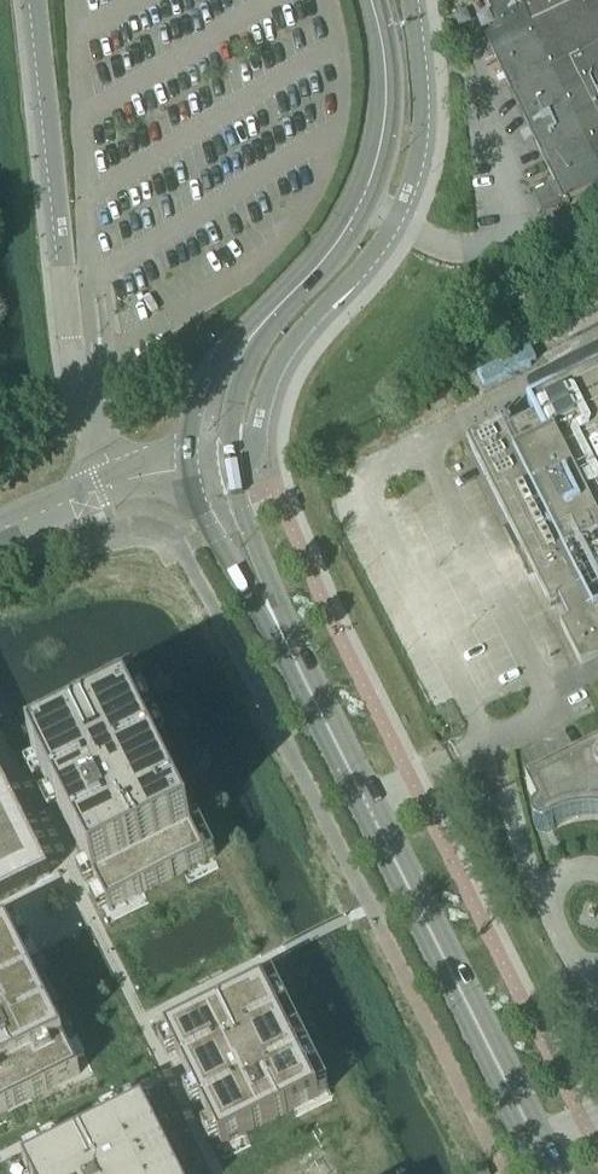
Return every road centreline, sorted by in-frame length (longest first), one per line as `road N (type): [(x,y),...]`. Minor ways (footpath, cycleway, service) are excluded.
road 1 (secondary): [(212,468),(211,435),(226,379),(310,276),(360,206),(374,170),(384,96),(372,0)]
road 2 (secondary): [(553,1173),(367,799)]
road 3 (secondary): [(367,799),(226,515),(212,468)]
road 4 (unclassified): [(0,533),(110,485)]

